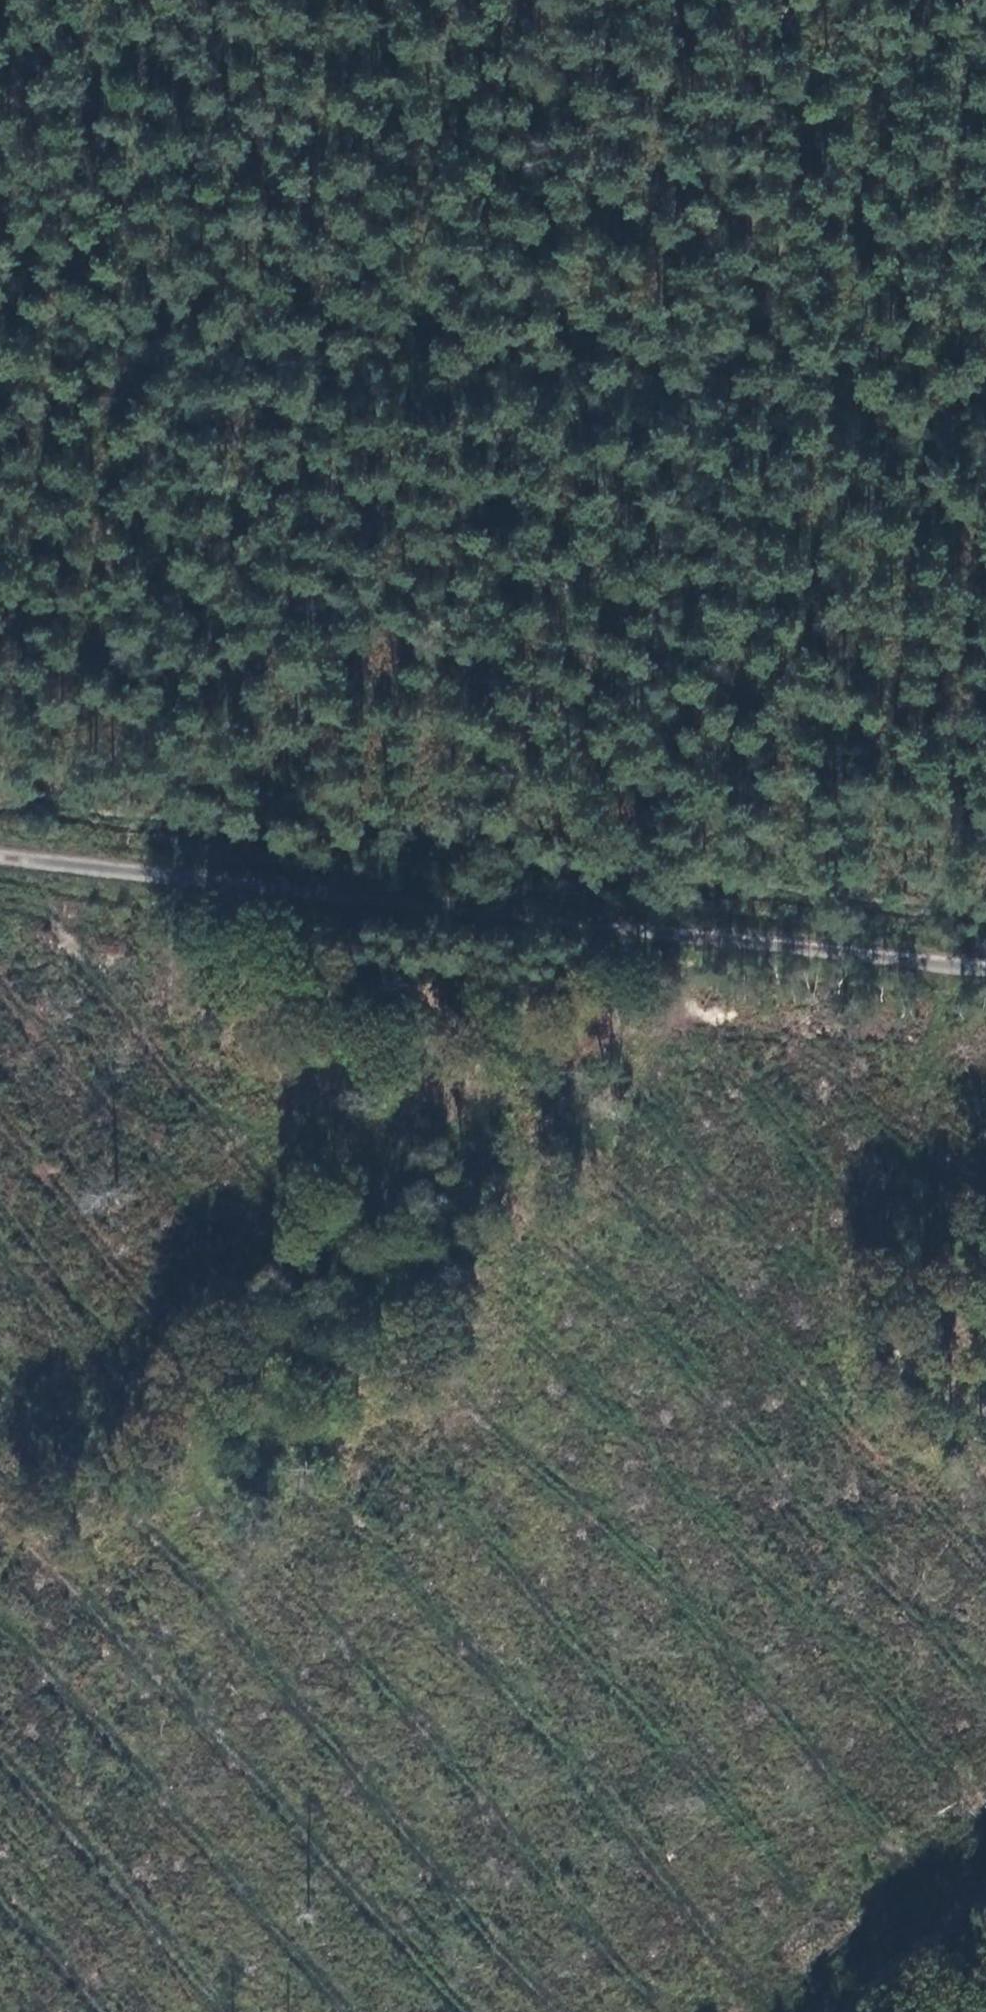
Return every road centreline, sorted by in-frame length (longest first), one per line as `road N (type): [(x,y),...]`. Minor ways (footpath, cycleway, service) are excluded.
road 1 (track): [(0,856),(985,967)]
road 2 (track): [(845,2011),(985,1886)]

